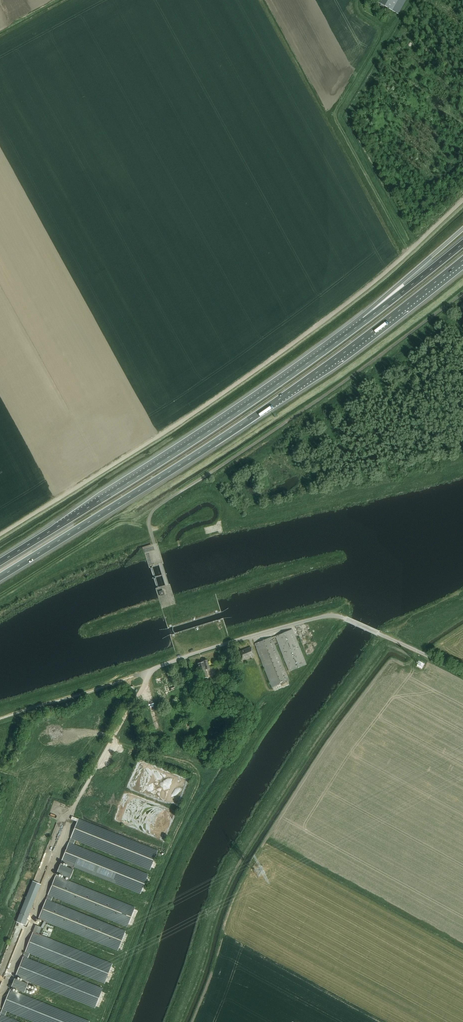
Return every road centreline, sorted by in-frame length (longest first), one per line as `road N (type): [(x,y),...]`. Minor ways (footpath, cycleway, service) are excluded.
road 1 (unclassified): [(0,535),(264,365),(462,201)]
road 2 (motorway): [(0,576),(272,404),(462,260)]
road 3 (motorway): [(364,321),(0,563)]
road 4 (unclassified): [(70,814),(148,671),(291,625),(345,619)]
road 5 (track): [(408,252),(335,120),(383,32),(357,0)]
road 6 (motorway): [(462,229),(364,321)]
road 7 (unclassified): [(462,674),(345,619)]
road 8 (motorway): [(462,244),(364,321)]

